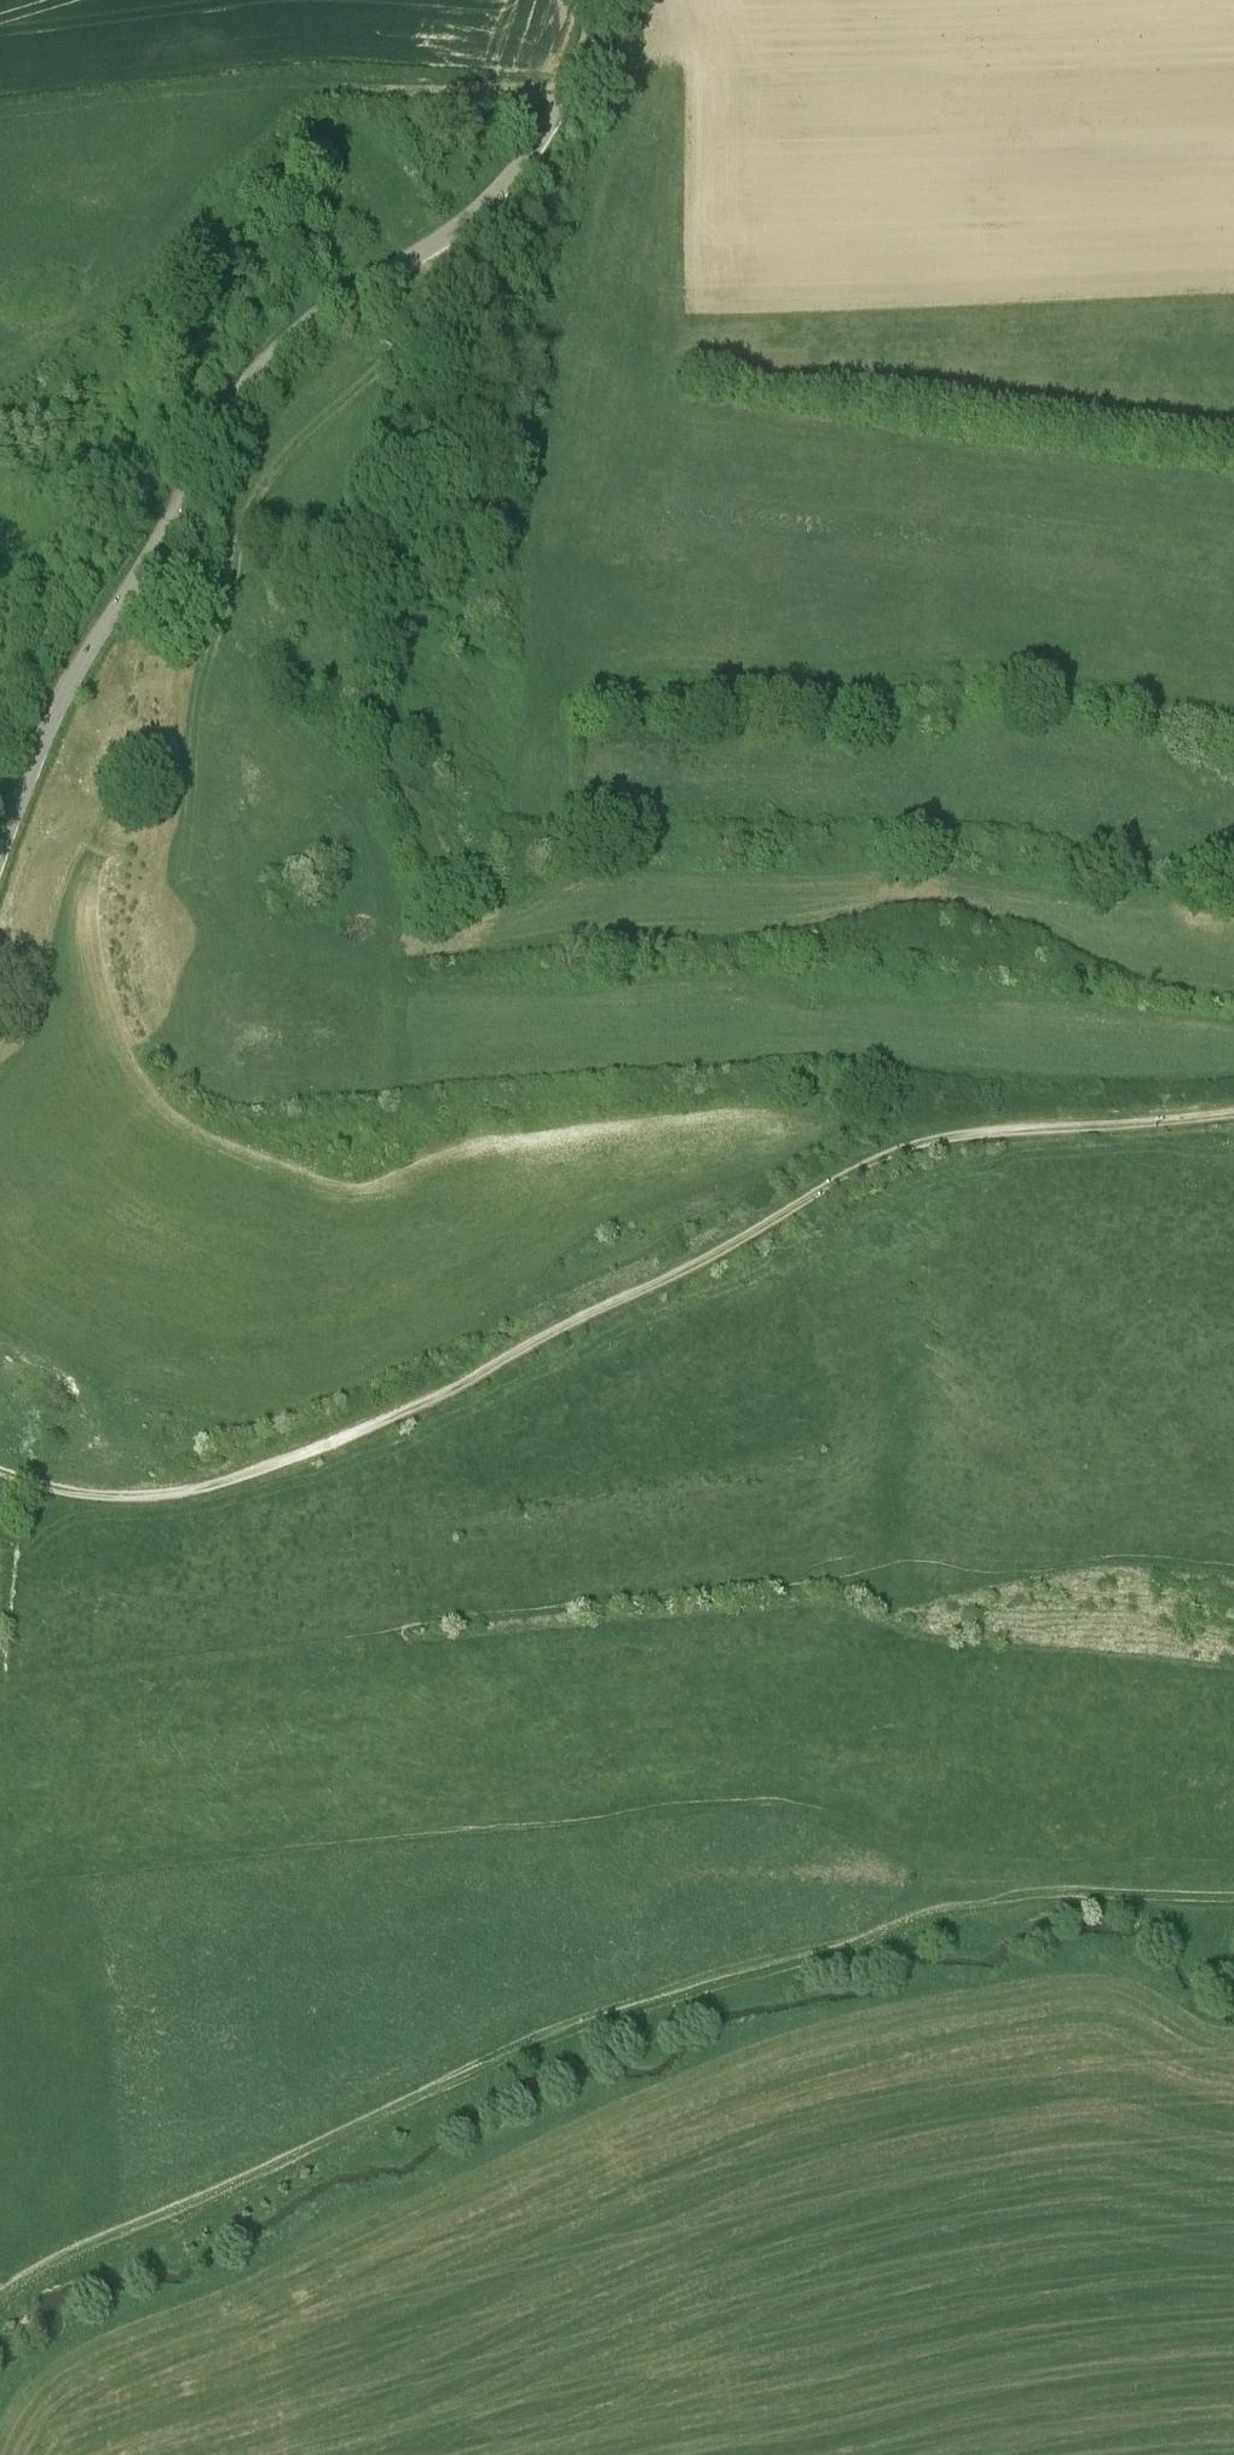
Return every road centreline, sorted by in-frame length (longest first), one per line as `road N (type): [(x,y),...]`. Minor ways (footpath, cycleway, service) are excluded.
road 1 (track): [(0,1471),(60,1490),(121,1495),(238,1476),(421,1403),(913,1144),(1233,1112)]
road 2 (unclassified): [(0,851),(74,680),(243,393),(310,321),(458,226),(499,187),(574,76),(599,0)]

